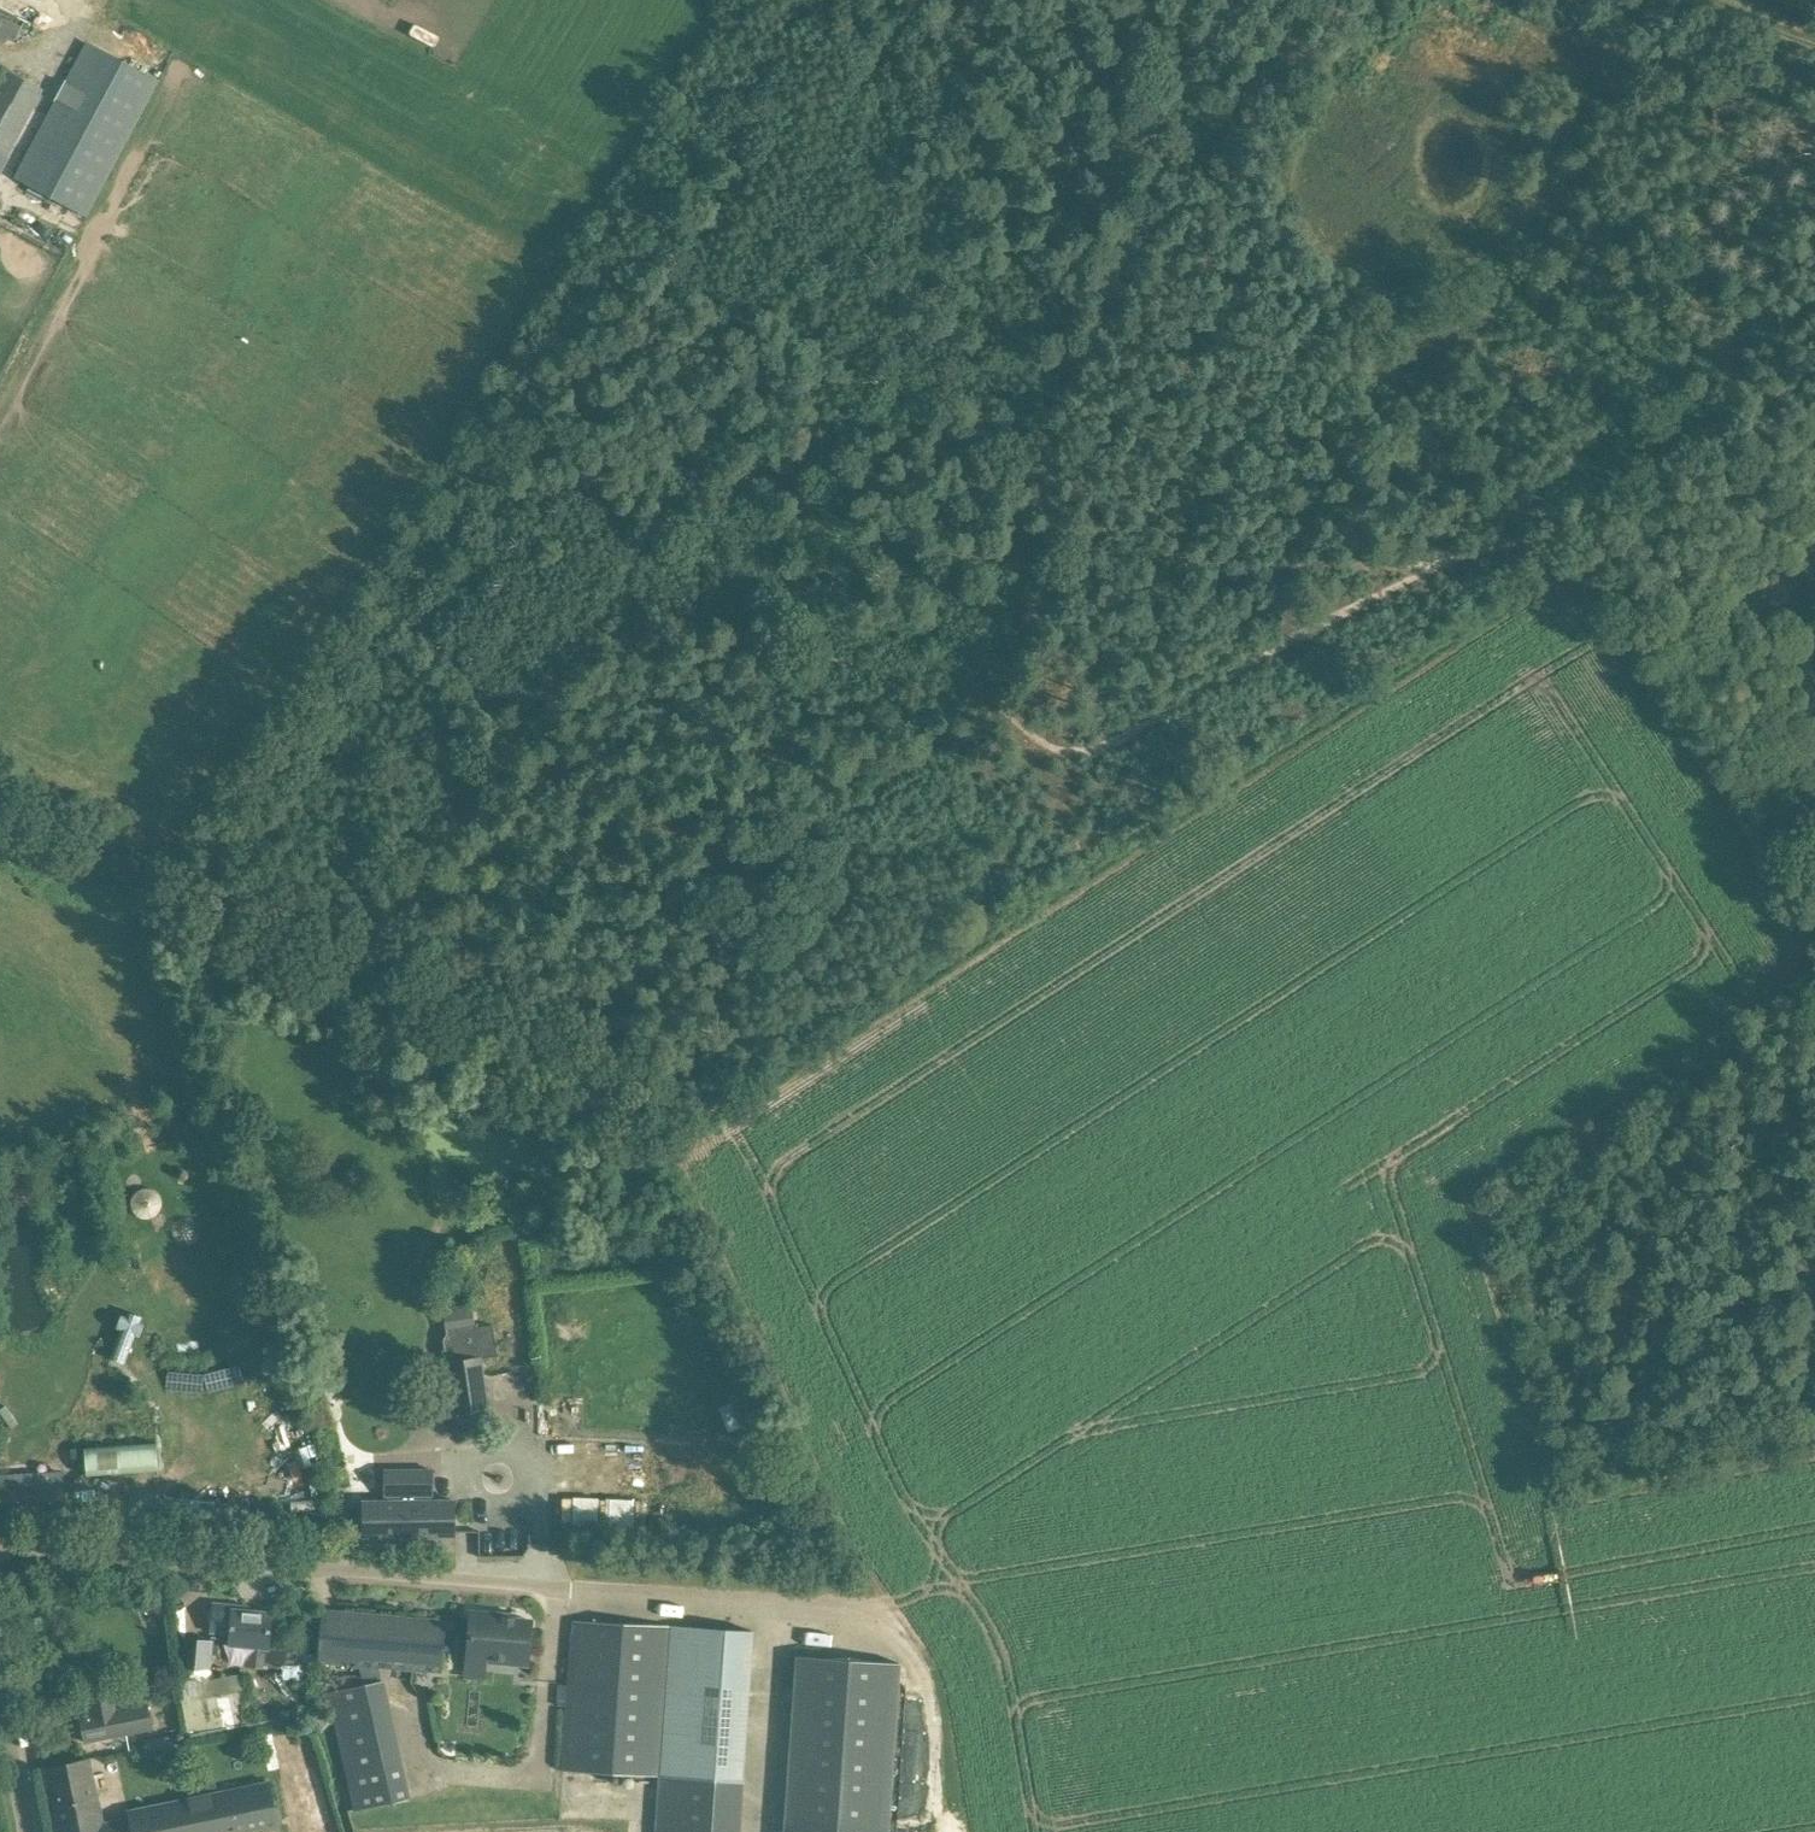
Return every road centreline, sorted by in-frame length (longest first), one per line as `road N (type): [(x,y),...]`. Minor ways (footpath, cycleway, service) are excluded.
road 1 (track): [(0,786),(334,940),(364,942),(381,931),(603,603),(700,615),(910,683),(950,687),(1009,643),(1068,553),(1104,526),(1225,570),(1415,561),(1510,540),(1560,547),(1814,901)]
road 2 (unclassified): [(883,1604),(0,1547)]
road 3 (track): [(1814,1413),(1575,1462)]
road 4 (unclassified): [(26,1831),(0,1704)]

